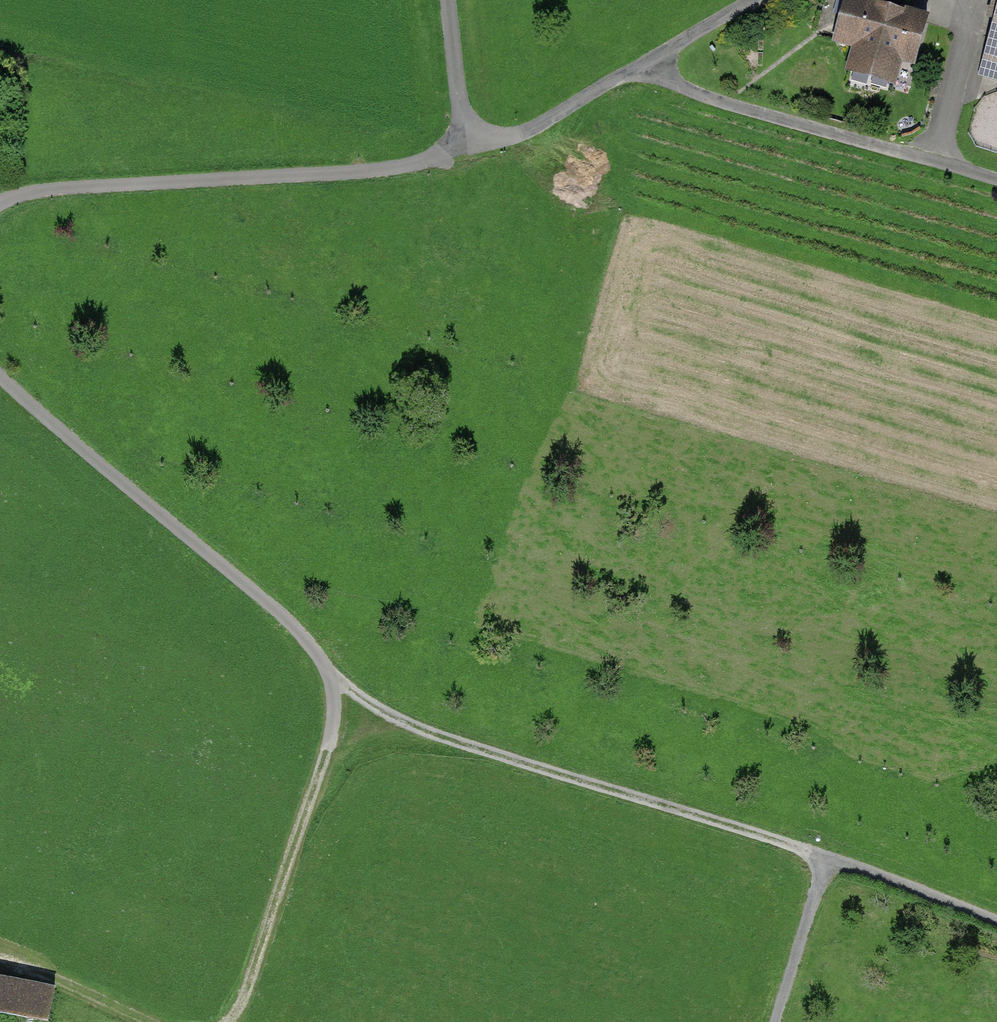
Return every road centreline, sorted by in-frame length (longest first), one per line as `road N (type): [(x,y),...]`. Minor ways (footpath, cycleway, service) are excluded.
road 1 (track): [(826,859),(457,742),(370,702),(331,678),(288,622),(0,375)]
road 2 (track): [(0,206),(89,186),(414,163),(469,140)]
road 3 (track): [(632,68),(719,101),(996,181)]
road 4 (track): [(331,678),(335,709),(324,760),(246,995),(225,1021)]
road 5 (track): [(996,924),(826,859)]
road 6 (track): [(469,140),(515,137),(632,68)]
road 7 (track): [(776,1021),(826,859)]
road 8 (track): [(153,1021),(0,963)]
road 9 (track): [(448,0),(469,140)]
road 10 (track): [(632,68),(753,0)]

